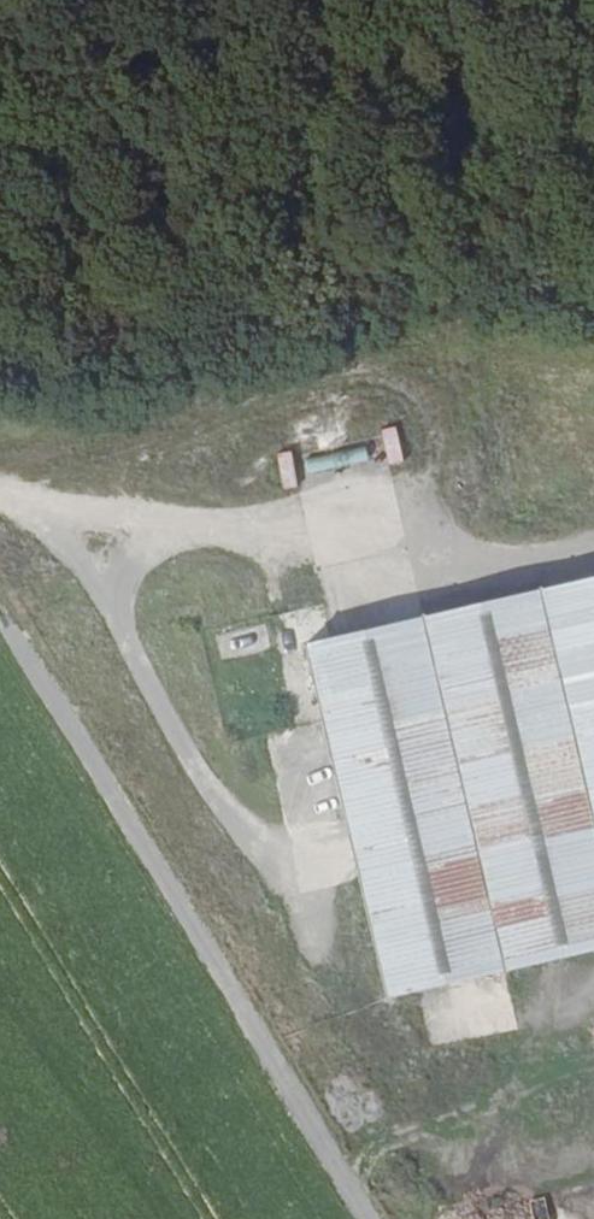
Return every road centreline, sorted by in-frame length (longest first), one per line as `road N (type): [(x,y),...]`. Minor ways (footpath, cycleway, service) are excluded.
road 1 (track): [(0,608),(362,1218)]
road 2 (track): [(0,481),(37,476),(219,400),(329,373),(454,356),(593,363)]

